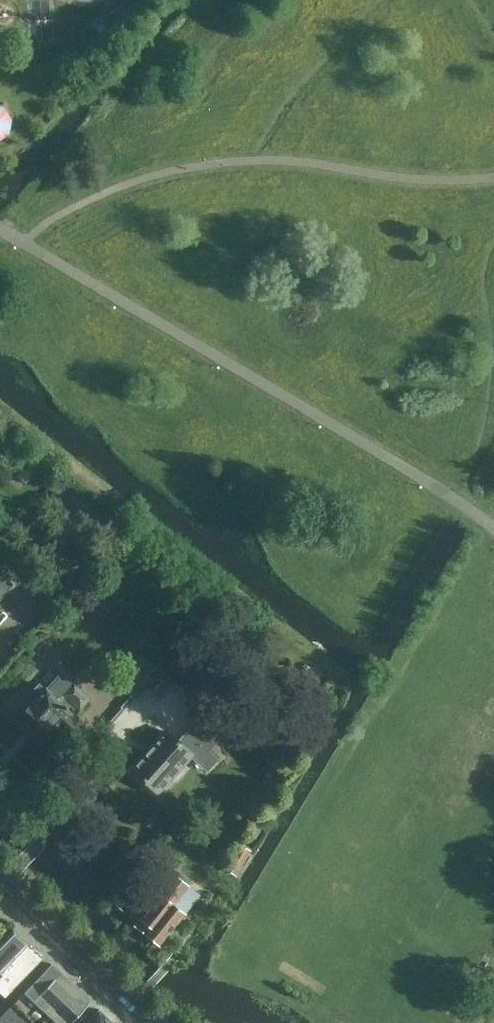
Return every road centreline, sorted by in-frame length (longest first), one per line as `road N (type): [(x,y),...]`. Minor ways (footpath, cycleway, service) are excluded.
road 1 (tertiary): [(152,1022),(0,882)]

